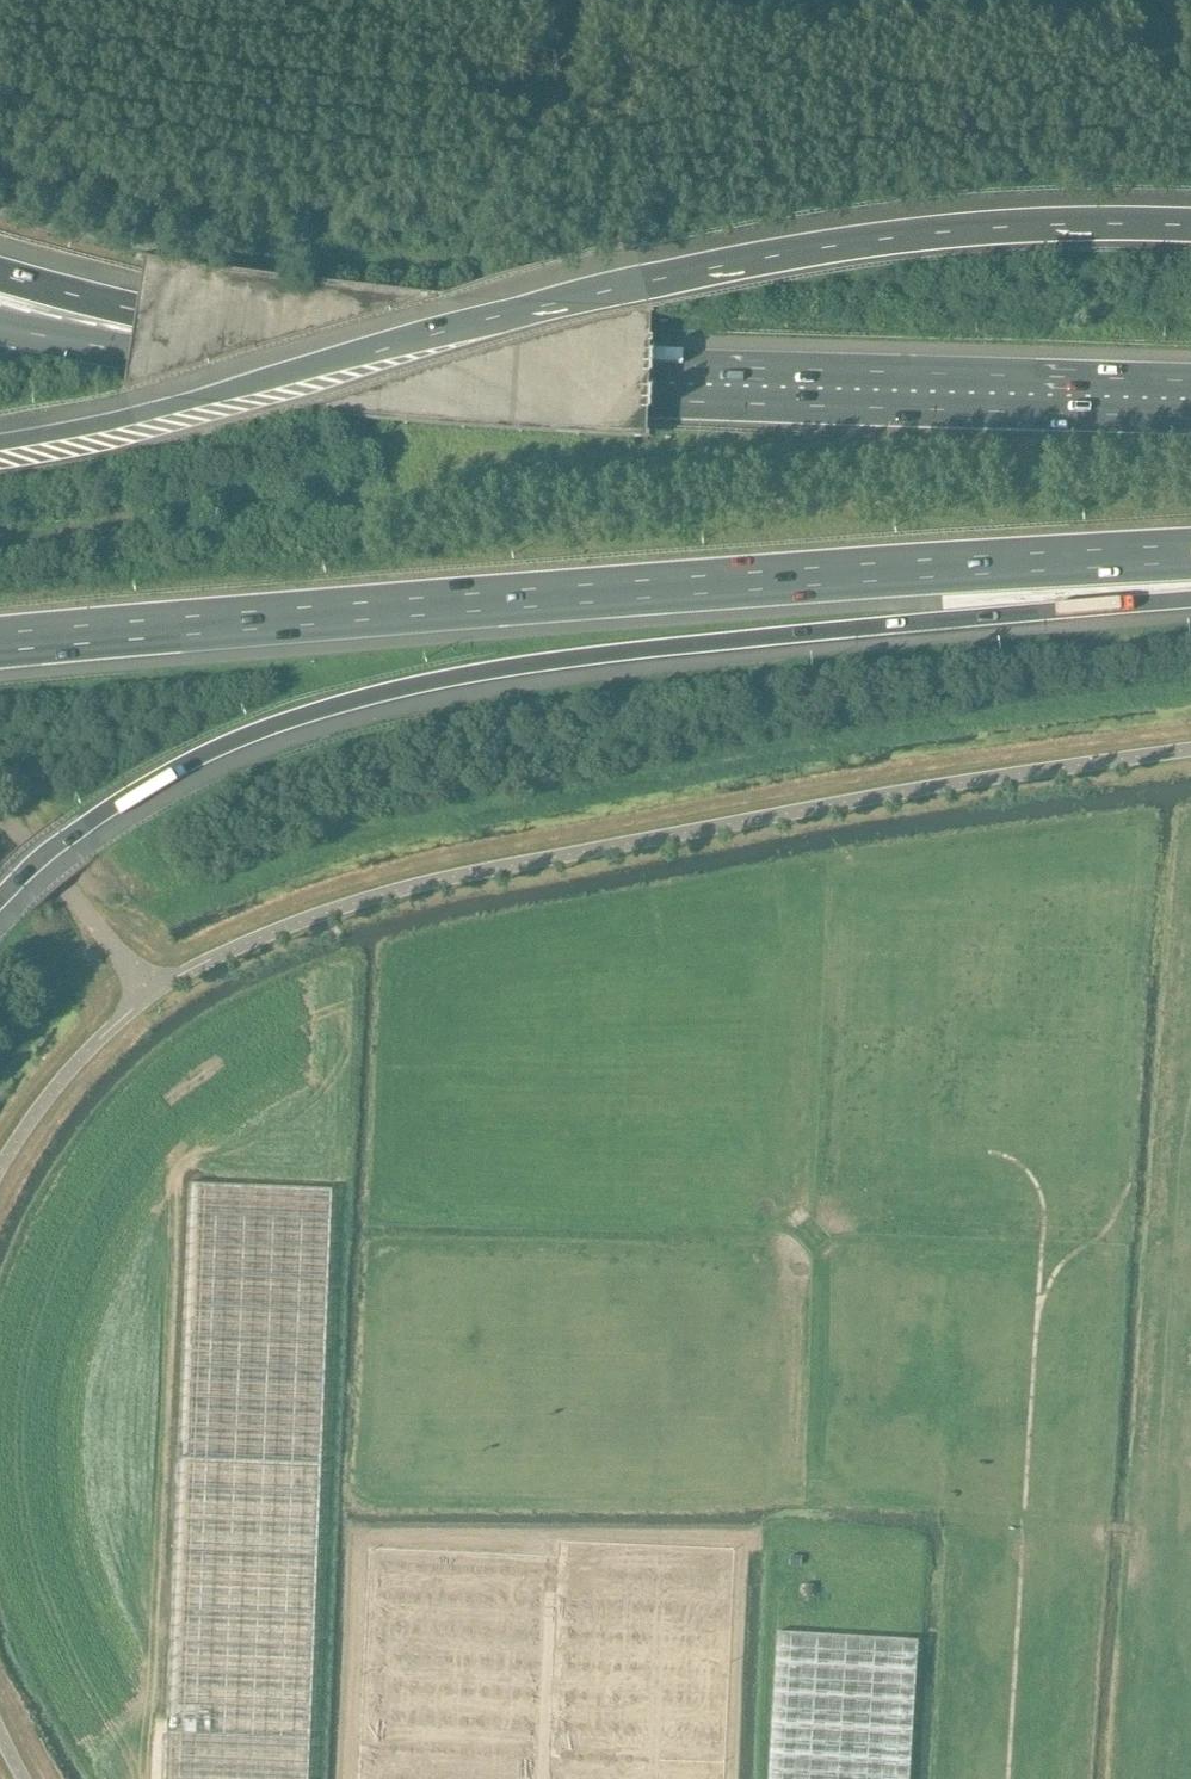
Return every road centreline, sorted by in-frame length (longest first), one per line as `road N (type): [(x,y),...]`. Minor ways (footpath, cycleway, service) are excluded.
road 1 (motorway): [(0,899),(66,838),(150,780),(343,703),(583,657),(1190,595)]
road 2 (motorway): [(1190,228),(979,228),(847,243),(649,282),(381,358),(0,446)]
road 3 (motorway): [(0,644),(1190,554)]
road 4 (motorway): [(1190,397),(363,363)]
road 5 (motorway): [(363,363),(0,275)]
road 6 (motorway): [(363,363),(128,350),(0,325)]

